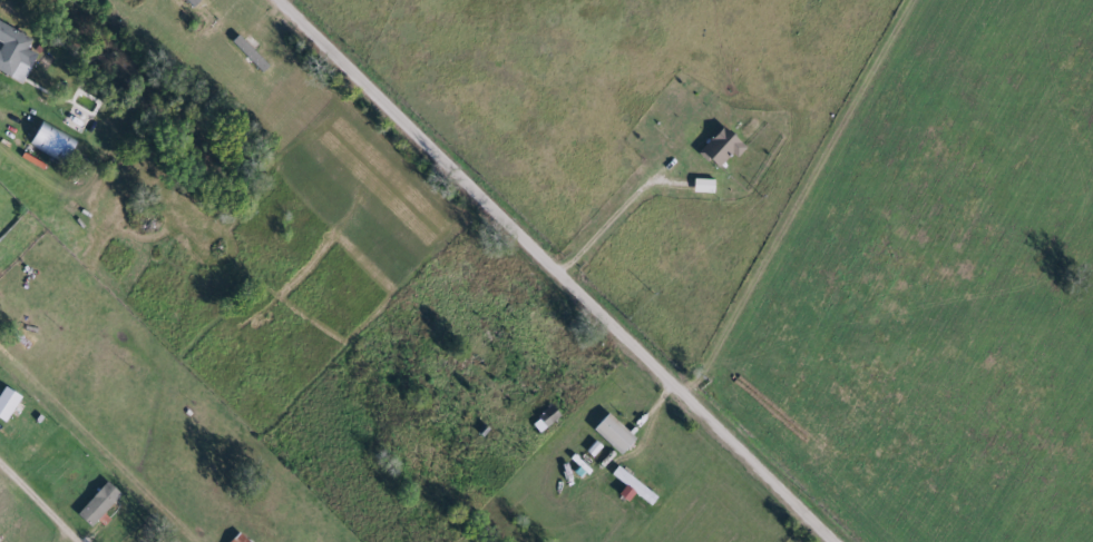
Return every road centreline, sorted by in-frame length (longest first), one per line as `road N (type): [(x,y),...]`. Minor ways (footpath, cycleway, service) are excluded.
road 1 (residential): [(841,541),(289,0)]
road 2 (residential): [(696,402),(914,0)]

